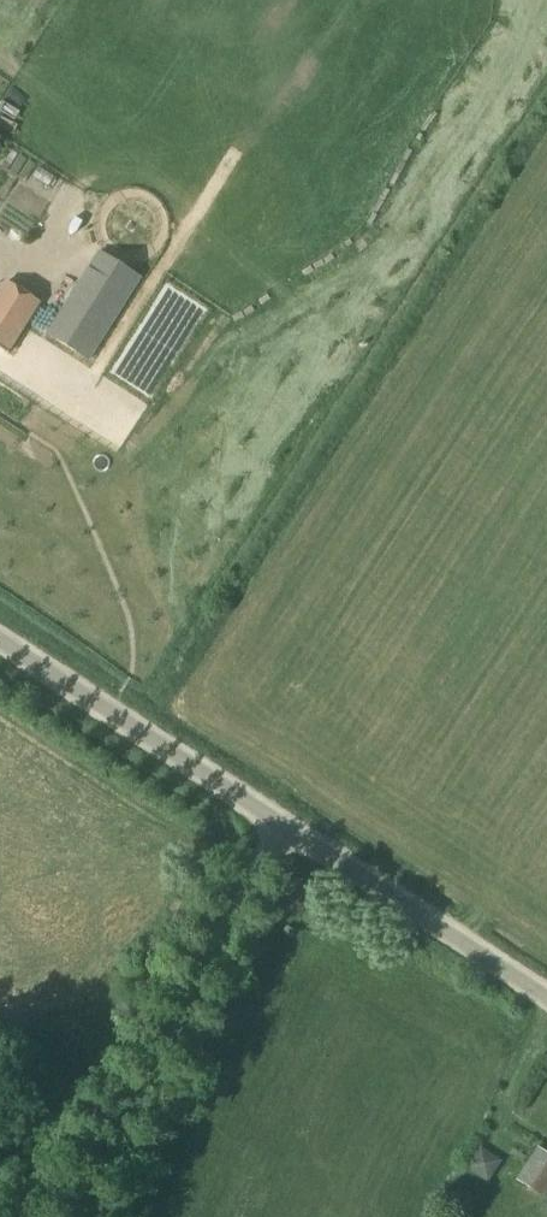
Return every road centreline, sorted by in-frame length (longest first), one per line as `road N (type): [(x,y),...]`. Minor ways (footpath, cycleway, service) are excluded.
road 1 (unclassified): [(546,1001),(0,643)]
road 2 (track): [(88,1216),(281,828)]

